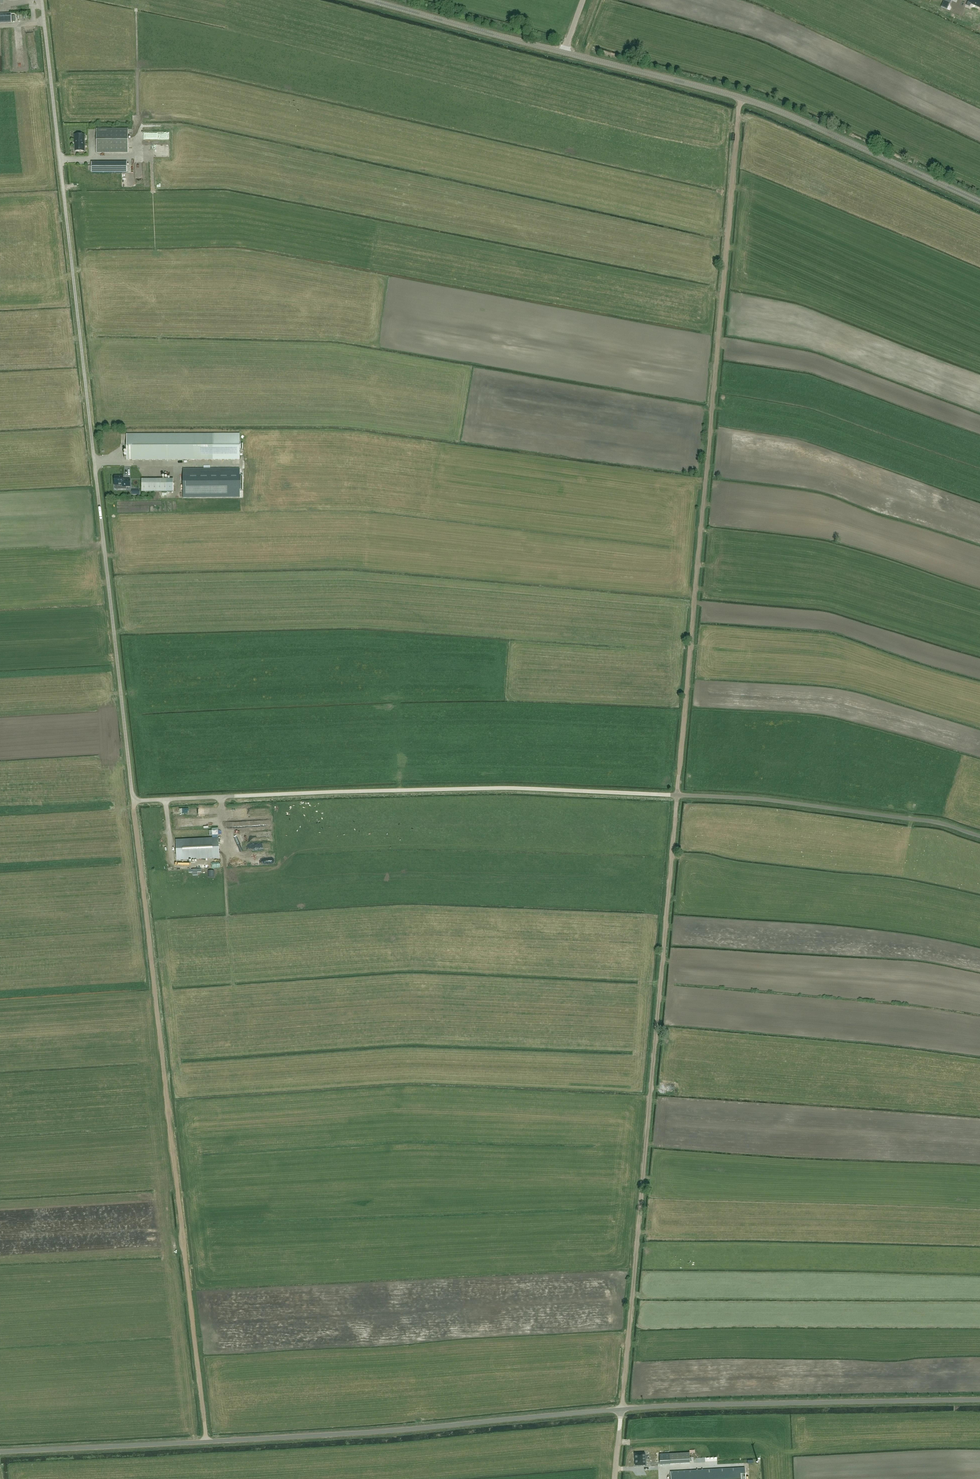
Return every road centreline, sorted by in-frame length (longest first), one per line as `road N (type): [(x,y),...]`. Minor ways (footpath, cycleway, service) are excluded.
road 1 (track): [(615,1478),(741,98)]
road 2 (unclassified): [(0,1452),(376,1432),(678,1405),(979,1400)]
road 3 (unclassified): [(979,836),(928,820),(744,797),(443,788),(133,801)]
road 4 (track): [(133,801),(206,1441)]
road 5 (unclassified): [(42,0),(99,499)]
road 6 (unclassified): [(979,202),(768,107),(564,52)]
road 7 (unclassified): [(108,577),(133,801)]
road 8 (unclassified): [(564,52),(364,0)]

